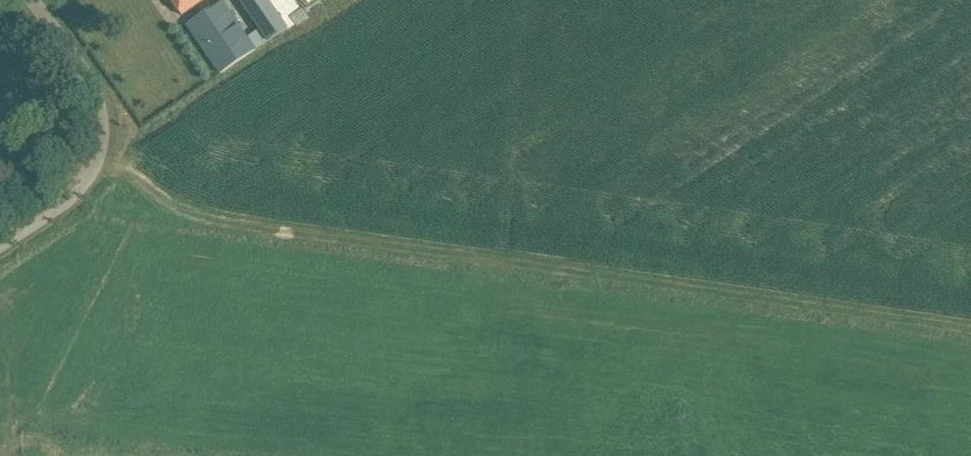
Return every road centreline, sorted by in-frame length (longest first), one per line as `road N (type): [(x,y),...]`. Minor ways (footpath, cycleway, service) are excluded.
road 1 (unclassified): [(0,244),(87,177),(100,142),(100,107),(85,68),(35,0)]

